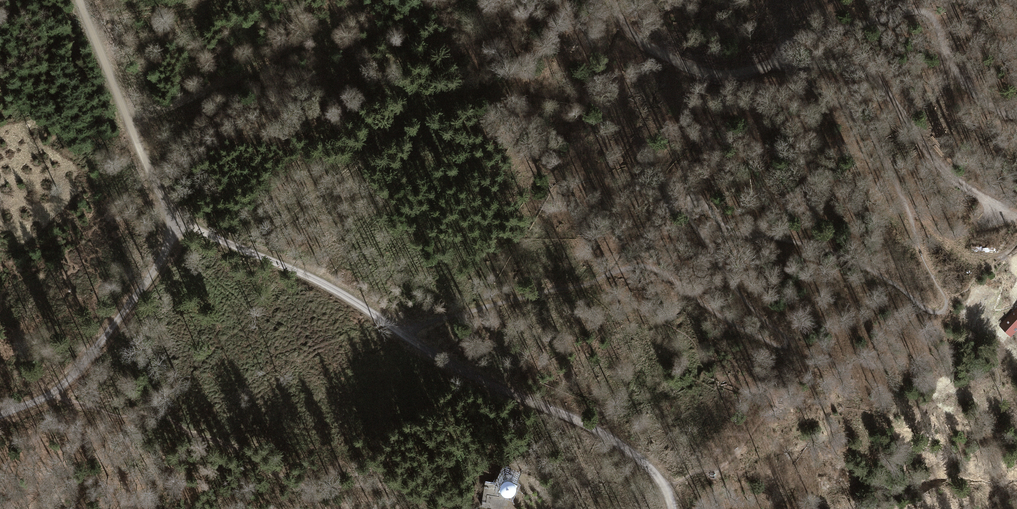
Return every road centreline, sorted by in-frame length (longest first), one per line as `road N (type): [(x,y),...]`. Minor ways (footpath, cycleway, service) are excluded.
road 1 (track): [(402,333),(293,269),(173,219),(79,0)]
road 2 (track): [(672,508),(666,488),(628,450),(402,333)]
road 3 (track): [(777,65),(866,72),(930,156),(1011,219)]
road 4 (track): [(173,219),(159,265),(68,386),(13,413)]
road 5 (track): [(607,0),(635,39),(693,71),(720,77),(777,65)]

